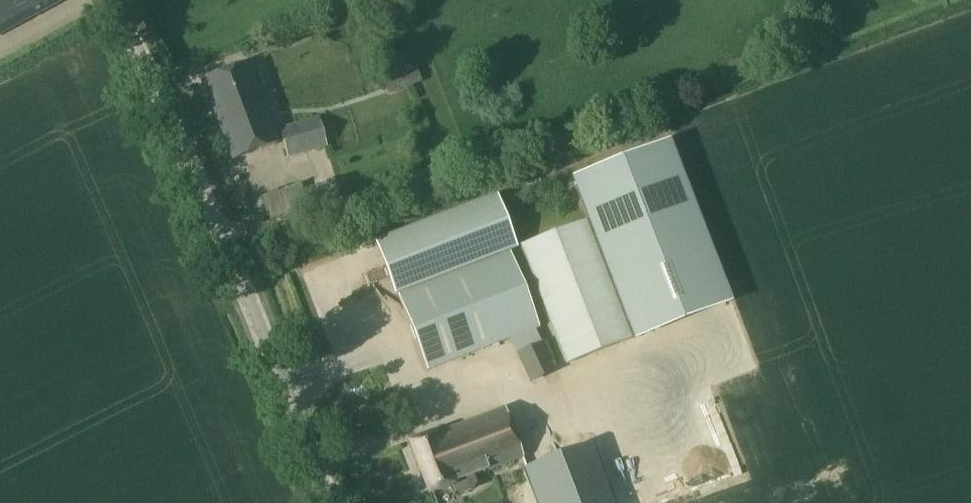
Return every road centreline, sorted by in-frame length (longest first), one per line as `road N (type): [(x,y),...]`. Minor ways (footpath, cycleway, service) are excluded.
road 1 (unclassified): [(329,502),(112,0)]

